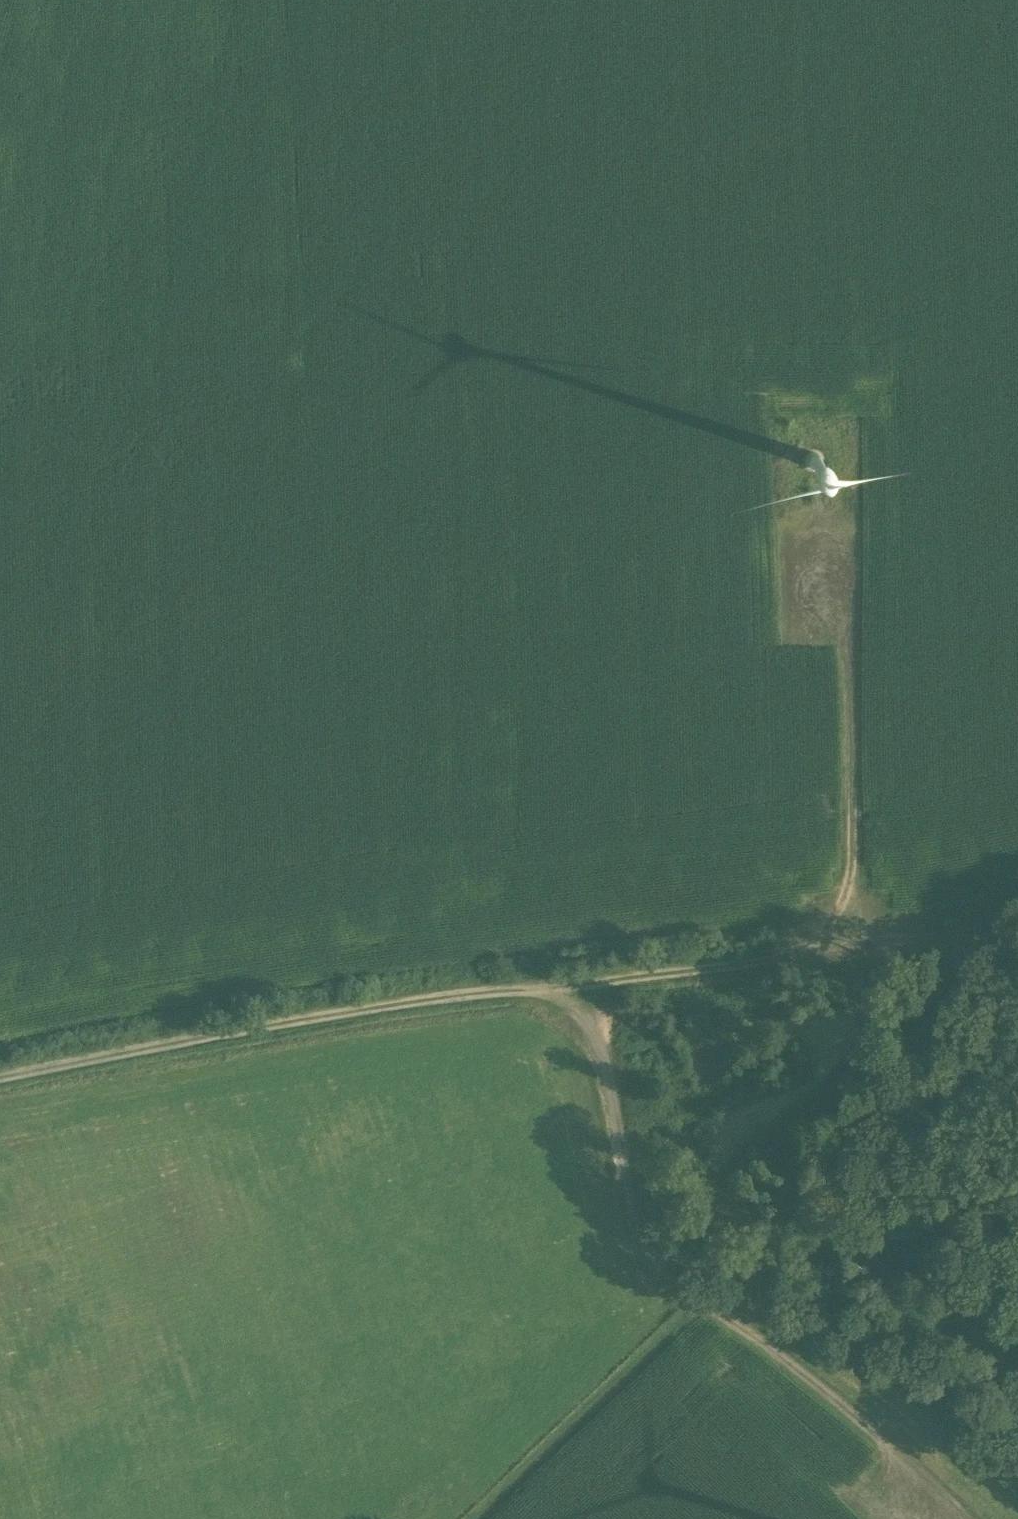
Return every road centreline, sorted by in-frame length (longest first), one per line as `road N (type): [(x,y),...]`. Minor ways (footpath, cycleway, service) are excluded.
road 1 (track): [(0,1076),(285,1020),(829,955),(1017,920)]
road 2 (track): [(1017,1189),(824,1192),(788,1211),(480,1518)]
road 3 (track): [(829,955),(853,881),(844,635)]
road 4 (track): [(699,1304),(865,1423),(900,1467)]
road 5 (track): [(1017,1319),(805,1202)]

